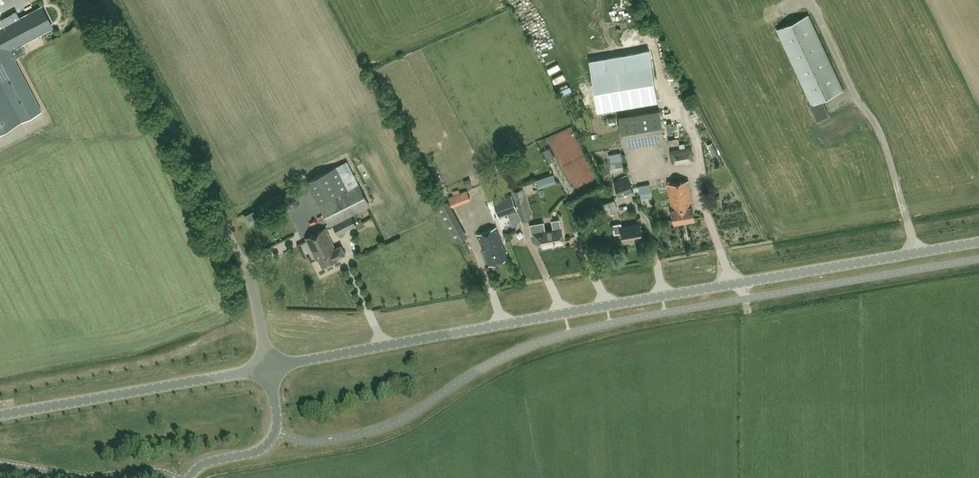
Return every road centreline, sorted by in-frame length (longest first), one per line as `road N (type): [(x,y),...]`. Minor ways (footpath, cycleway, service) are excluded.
road 1 (unclassified): [(978,242),(269,367)]
road 2 (unclassified): [(269,367),(243,259),(105,0)]
road 3 (unclassified): [(269,367),(0,415)]
road 4 (unclassified): [(269,367),(272,437),(255,452),(205,463),(189,477)]

